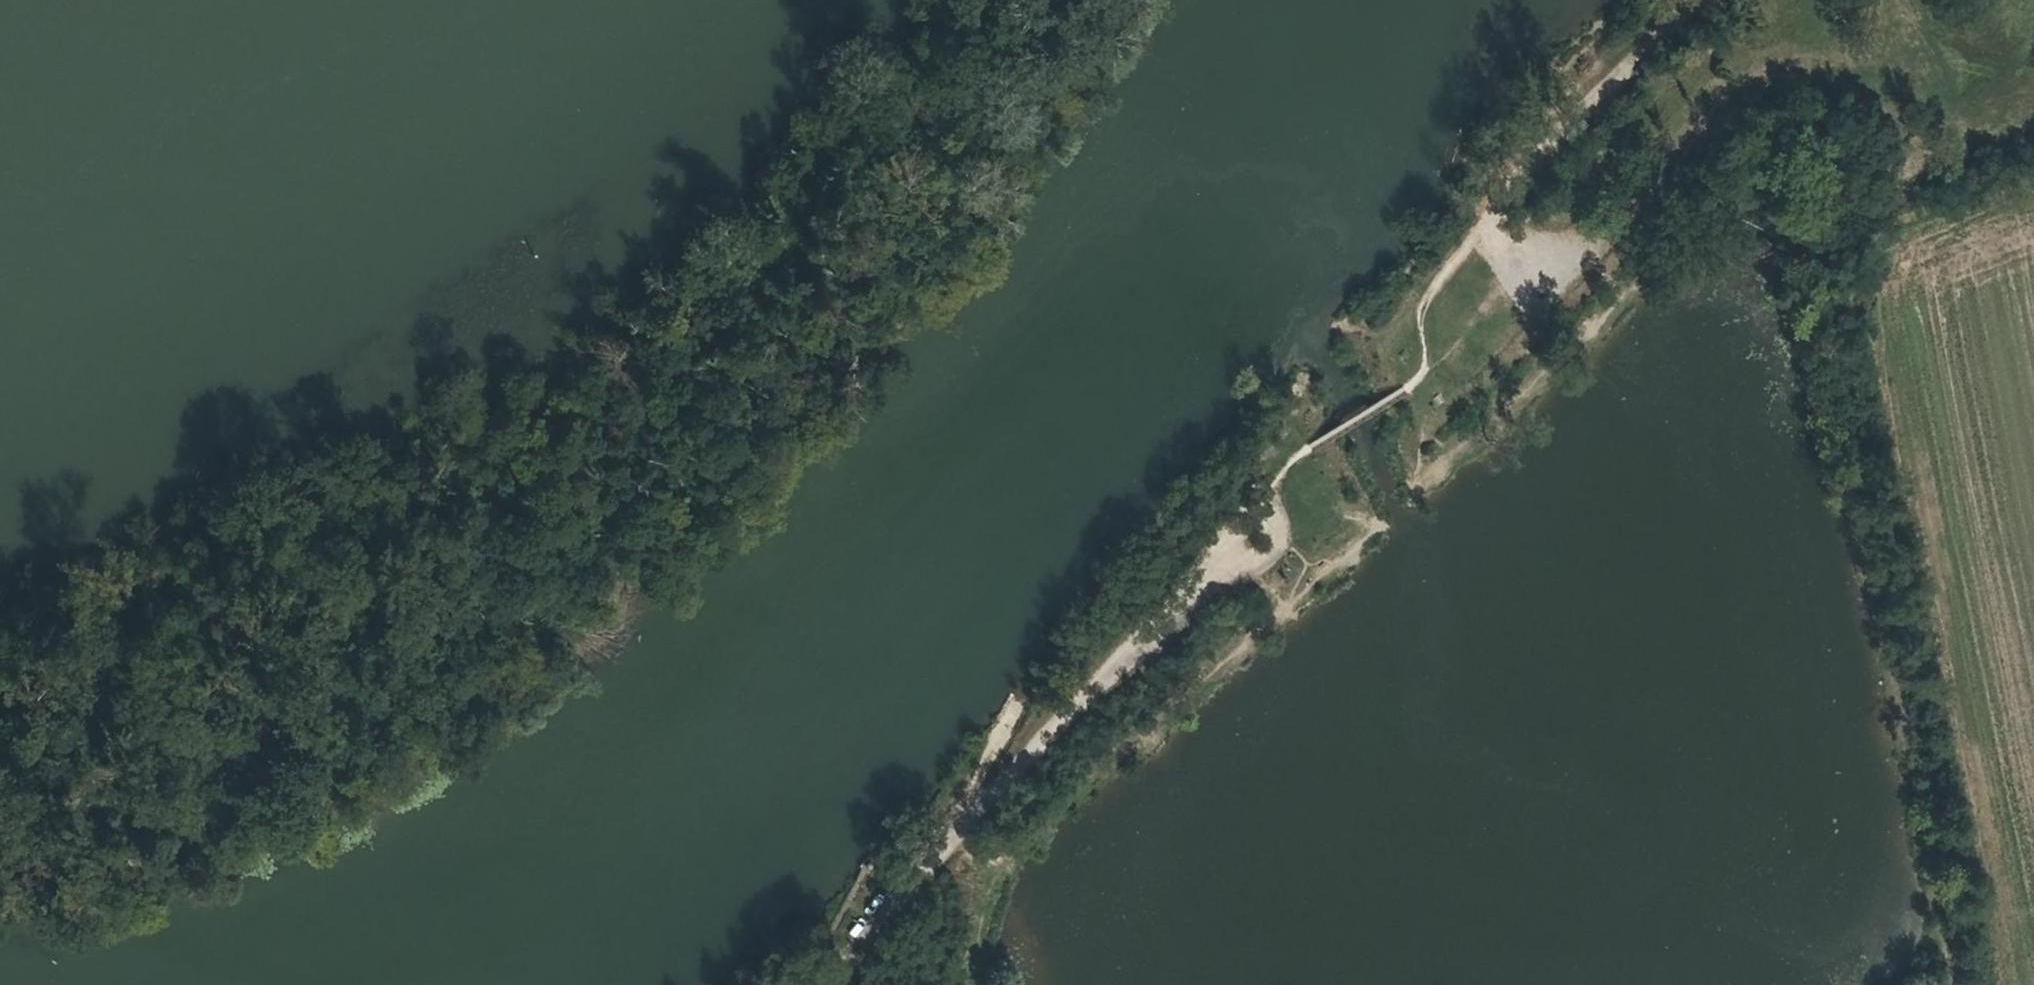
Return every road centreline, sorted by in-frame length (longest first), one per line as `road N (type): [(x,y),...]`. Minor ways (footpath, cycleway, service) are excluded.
road 1 (track): [(2013,984),(1872,257)]
road 2 (track): [(821,984),(1251,536)]
road 3 (track): [(1485,226),(1540,284),(1755,81),(1864,52),(1889,23),(1889,0)]
road 4 (track): [(1485,226),(1700,0)]

